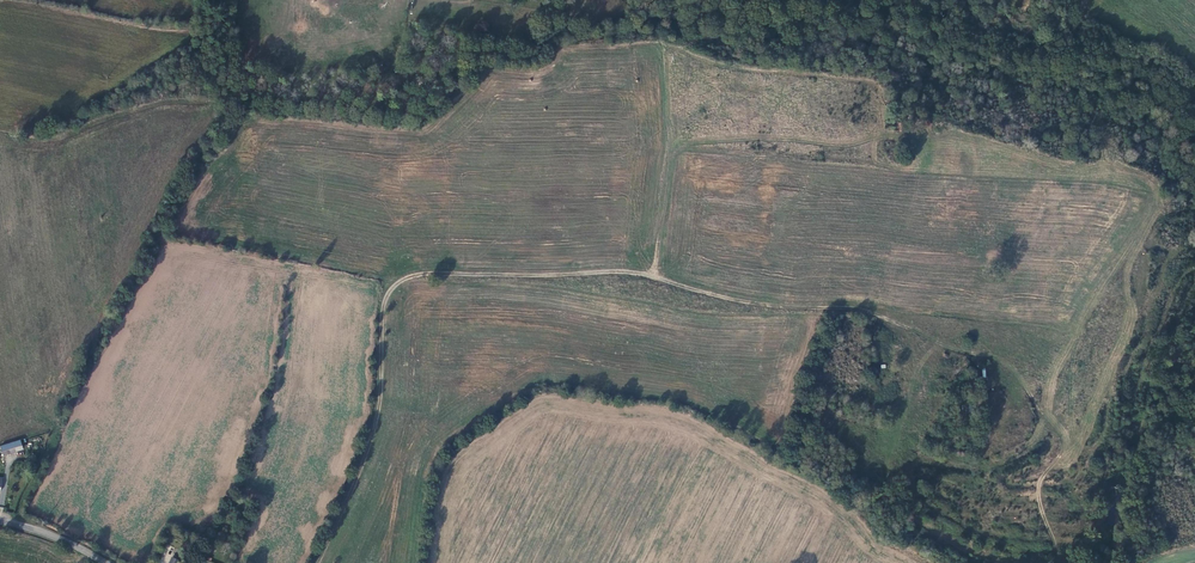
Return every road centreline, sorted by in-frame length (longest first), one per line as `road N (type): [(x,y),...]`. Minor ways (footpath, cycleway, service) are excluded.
road 1 (track): [(319,562),(372,441),(383,309),(394,286),(420,274),(652,275),(754,305),(860,310),(936,346),(1010,362),(1062,448),(1037,488),(1056,550)]

